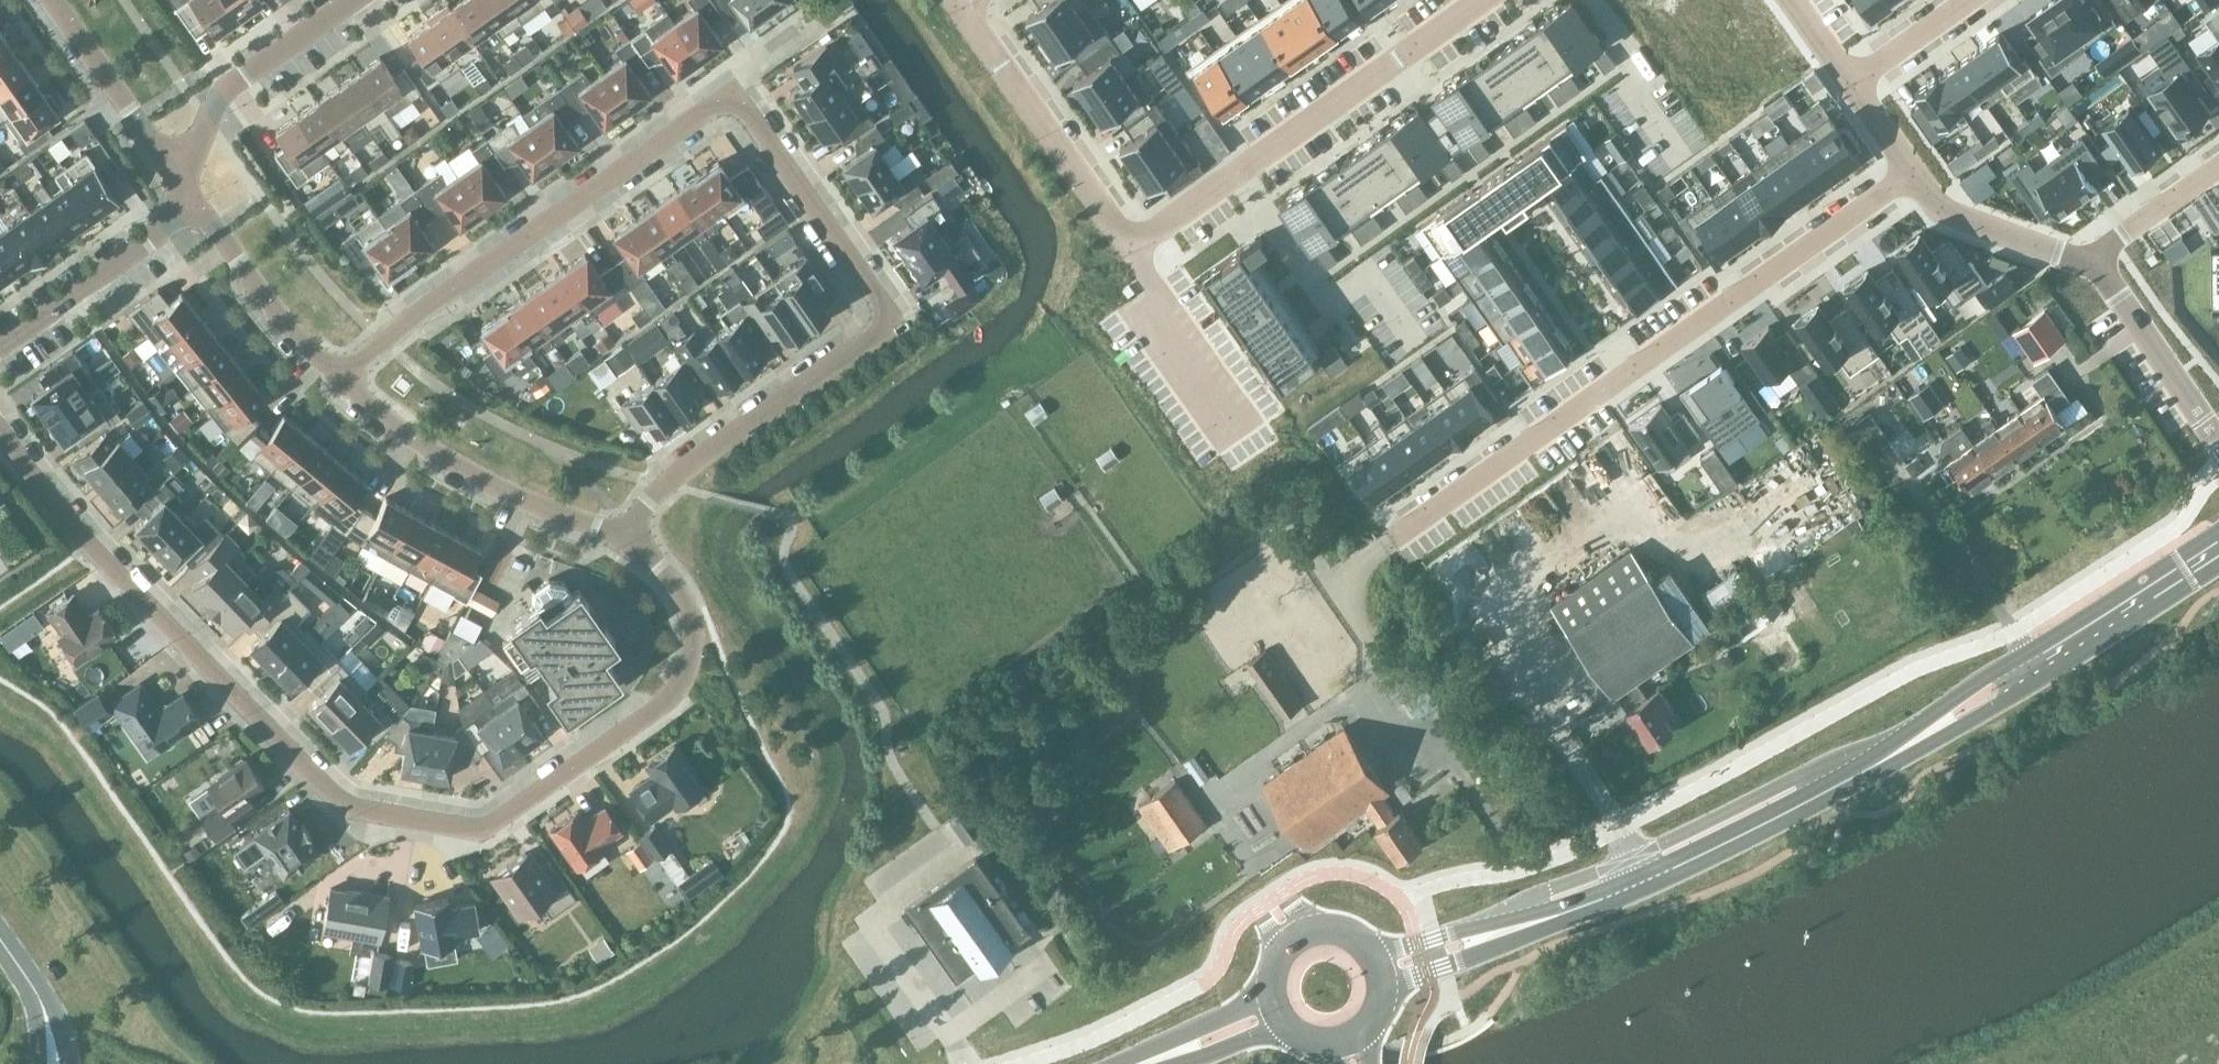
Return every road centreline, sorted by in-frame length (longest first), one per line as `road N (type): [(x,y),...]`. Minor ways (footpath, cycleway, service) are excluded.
road 1 (residential): [(627,538),(686,605),(693,640),(682,679),(649,714),(483,829),(465,827),(345,806),(89,545),(0,433)]
road 2 (residential): [(1391,541),(1913,172)]
road 3 (residential): [(627,538),(650,497),(683,468),(893,319),(733,91)]
road 4 (residential): [(733,91),(413,315),(339,377)]
road 5 (residential): [(1128,247),(1481,0)]
road 6 (primary): [(2218,529),(1964,690),(1891,744),(1877,764)]
road 7 (primary): [(1877,764),(1960,728),(2218,564)]
road 8 (primary): [(1877,764),(1674,868),(1559,914)]
road 9 (residential): [(627,538),(489,483),(403,431),(339,377)]
road 10 (residential): [(960,6),(1128,247)]
road 11 (residential): [(182,164),(225,89),(351,0)]
road 12 (residential): [(339,377),(183,201)]
road 13 (unclassified): [(0,344),(149,239),(183,201)]
road 14 (residential): [(2095,265),(2218,443)]
road 15 (residential): [(182,164),(153,140),(53,0)]
road 16 (residential): [(1913,172),(1947,211),(2095,265)]
road 17 (primary): [(1380,998),(1426,970),(1545,928),(1559,914)]
road 18 (primary): [(1559,914),(1540,911),(1367,948)]
road 19 (primary): [(1271,985),(1234,1011),(1113,1063)]
road 20 (residential): [(2218,167),(2111,242),(2095,265)]
road 21 (residential): [(1852,84),(1970,0)]
road 22 (primary): [(1174,1063),(1291,1028)]

